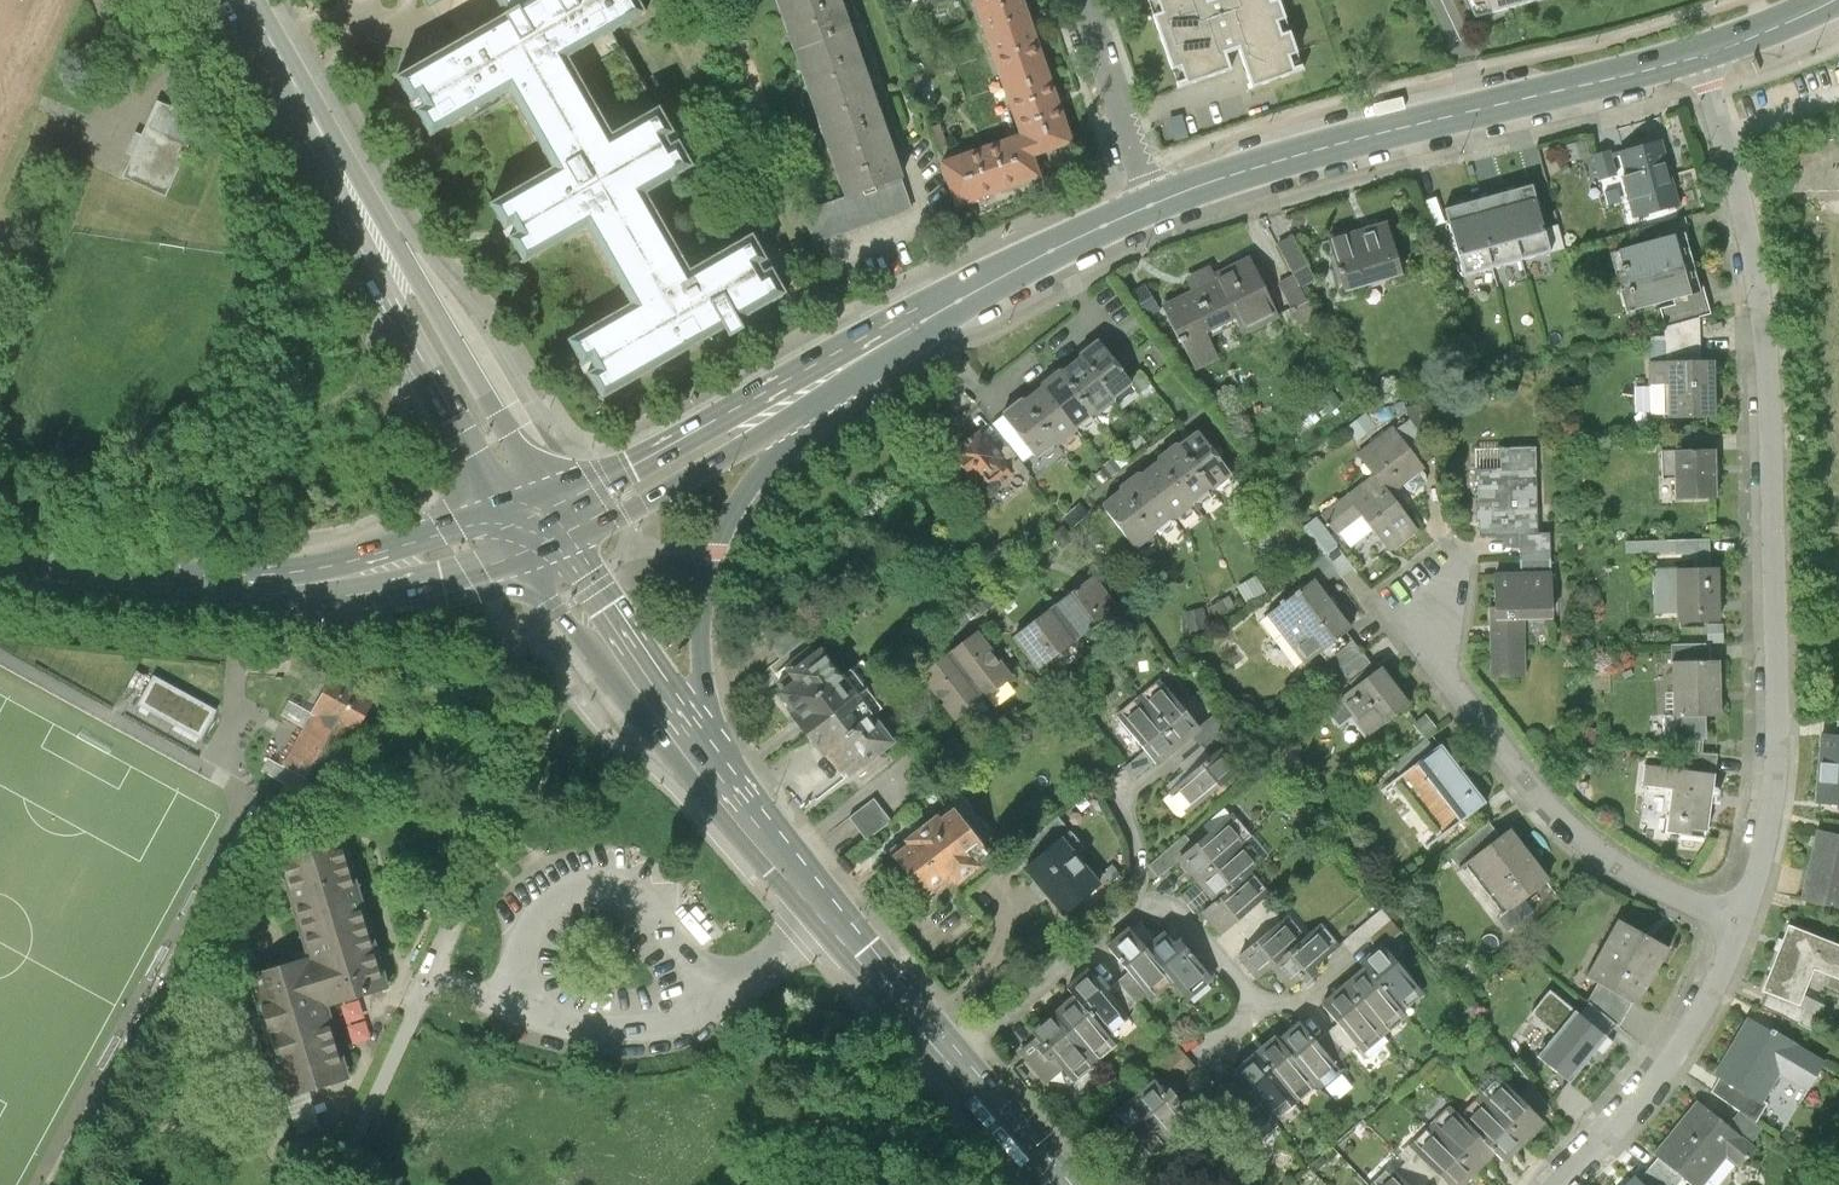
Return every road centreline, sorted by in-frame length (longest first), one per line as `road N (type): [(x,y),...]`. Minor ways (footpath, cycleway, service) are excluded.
road 1 (residential): [(1699,53),(1726,132),(1750,255),(1778,663),(1764,844),(1741,922),(1687,1030),(1616,1126),(1556,1184)]
road 2 (secondary): [(543,523),(239,0)]
road 3 (primary): [(1156,203),(1317,151),(1699,53)]
road 4 (primary): [(0,576),(281,593),(363,581),(543,523)]
road 5 (primary): [(723,778),(1062,1184)]
road 6 (primary): [(723,778),(701,641),(715,552),(765,468),(844,367)]
road 7 (primary): [(844,367),(1056,249),(1156,203)]
road 8 (primary): [(543,523),(640,481),(844,367)]
road 9 (primary): [(543,523),(723,778)]
road 10 (residential): [(1156,203),(1082,0)]
road 11 (primary): [(1699,53),(1830,0)]

